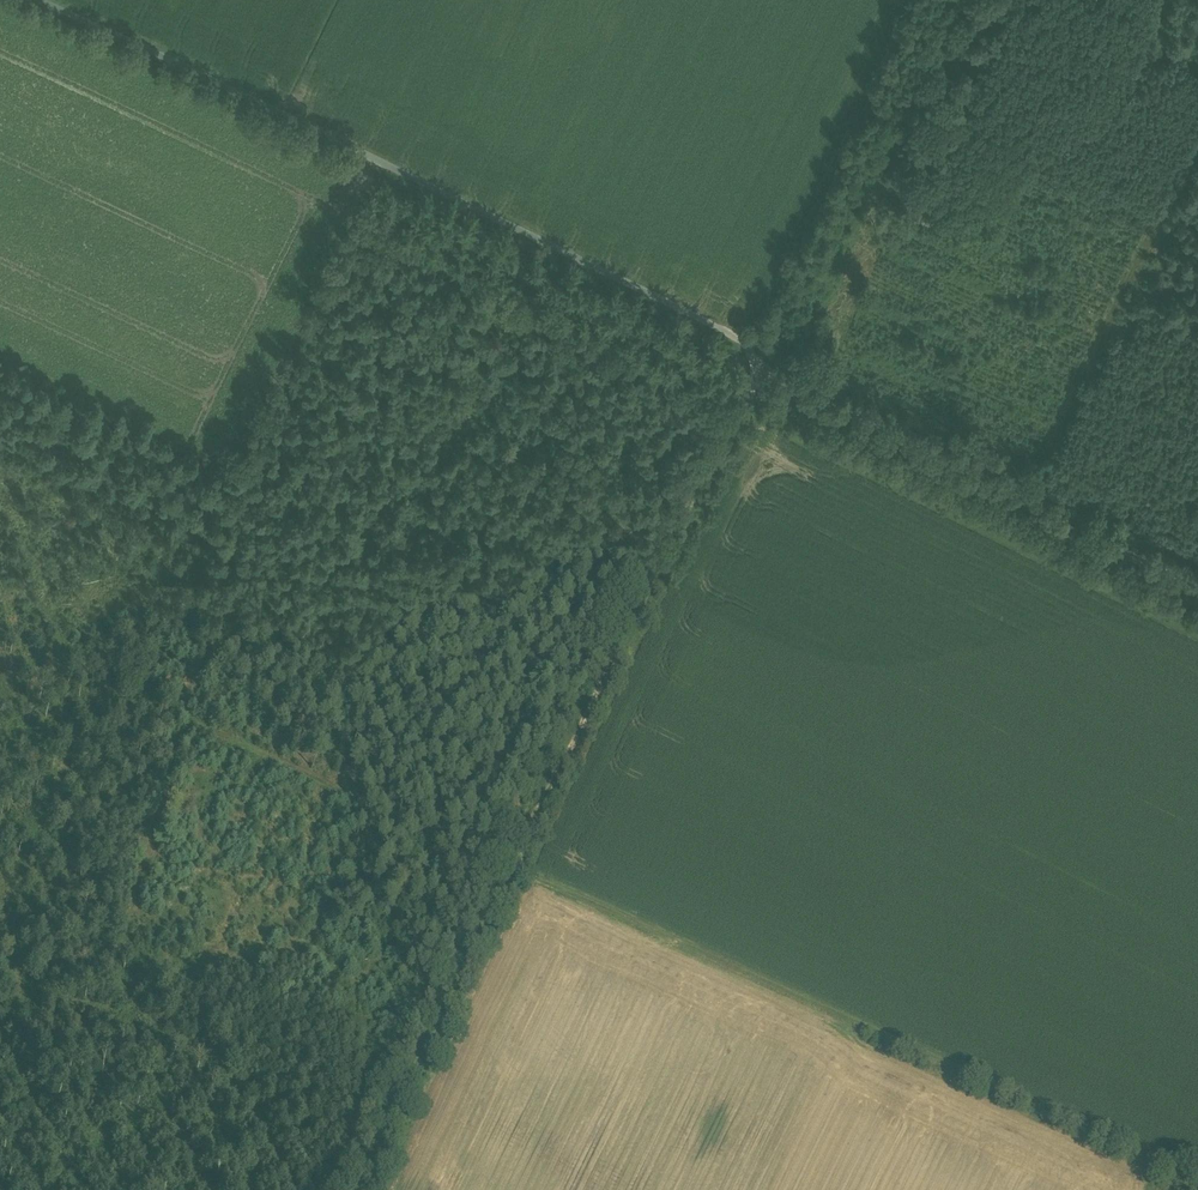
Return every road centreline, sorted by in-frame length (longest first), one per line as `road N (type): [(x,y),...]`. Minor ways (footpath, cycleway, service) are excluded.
road 1 (track): [(135,696),(1176,1172),(1166,1189)]
road 2 (track): [(759,352),(354,1189)]
road 3 (unclassified): [(25,0),(759,352)]
road 4 (track): [(0,984),(212,527),(0,453)]
road 5 (track): [(759,352),(1197,581)]

